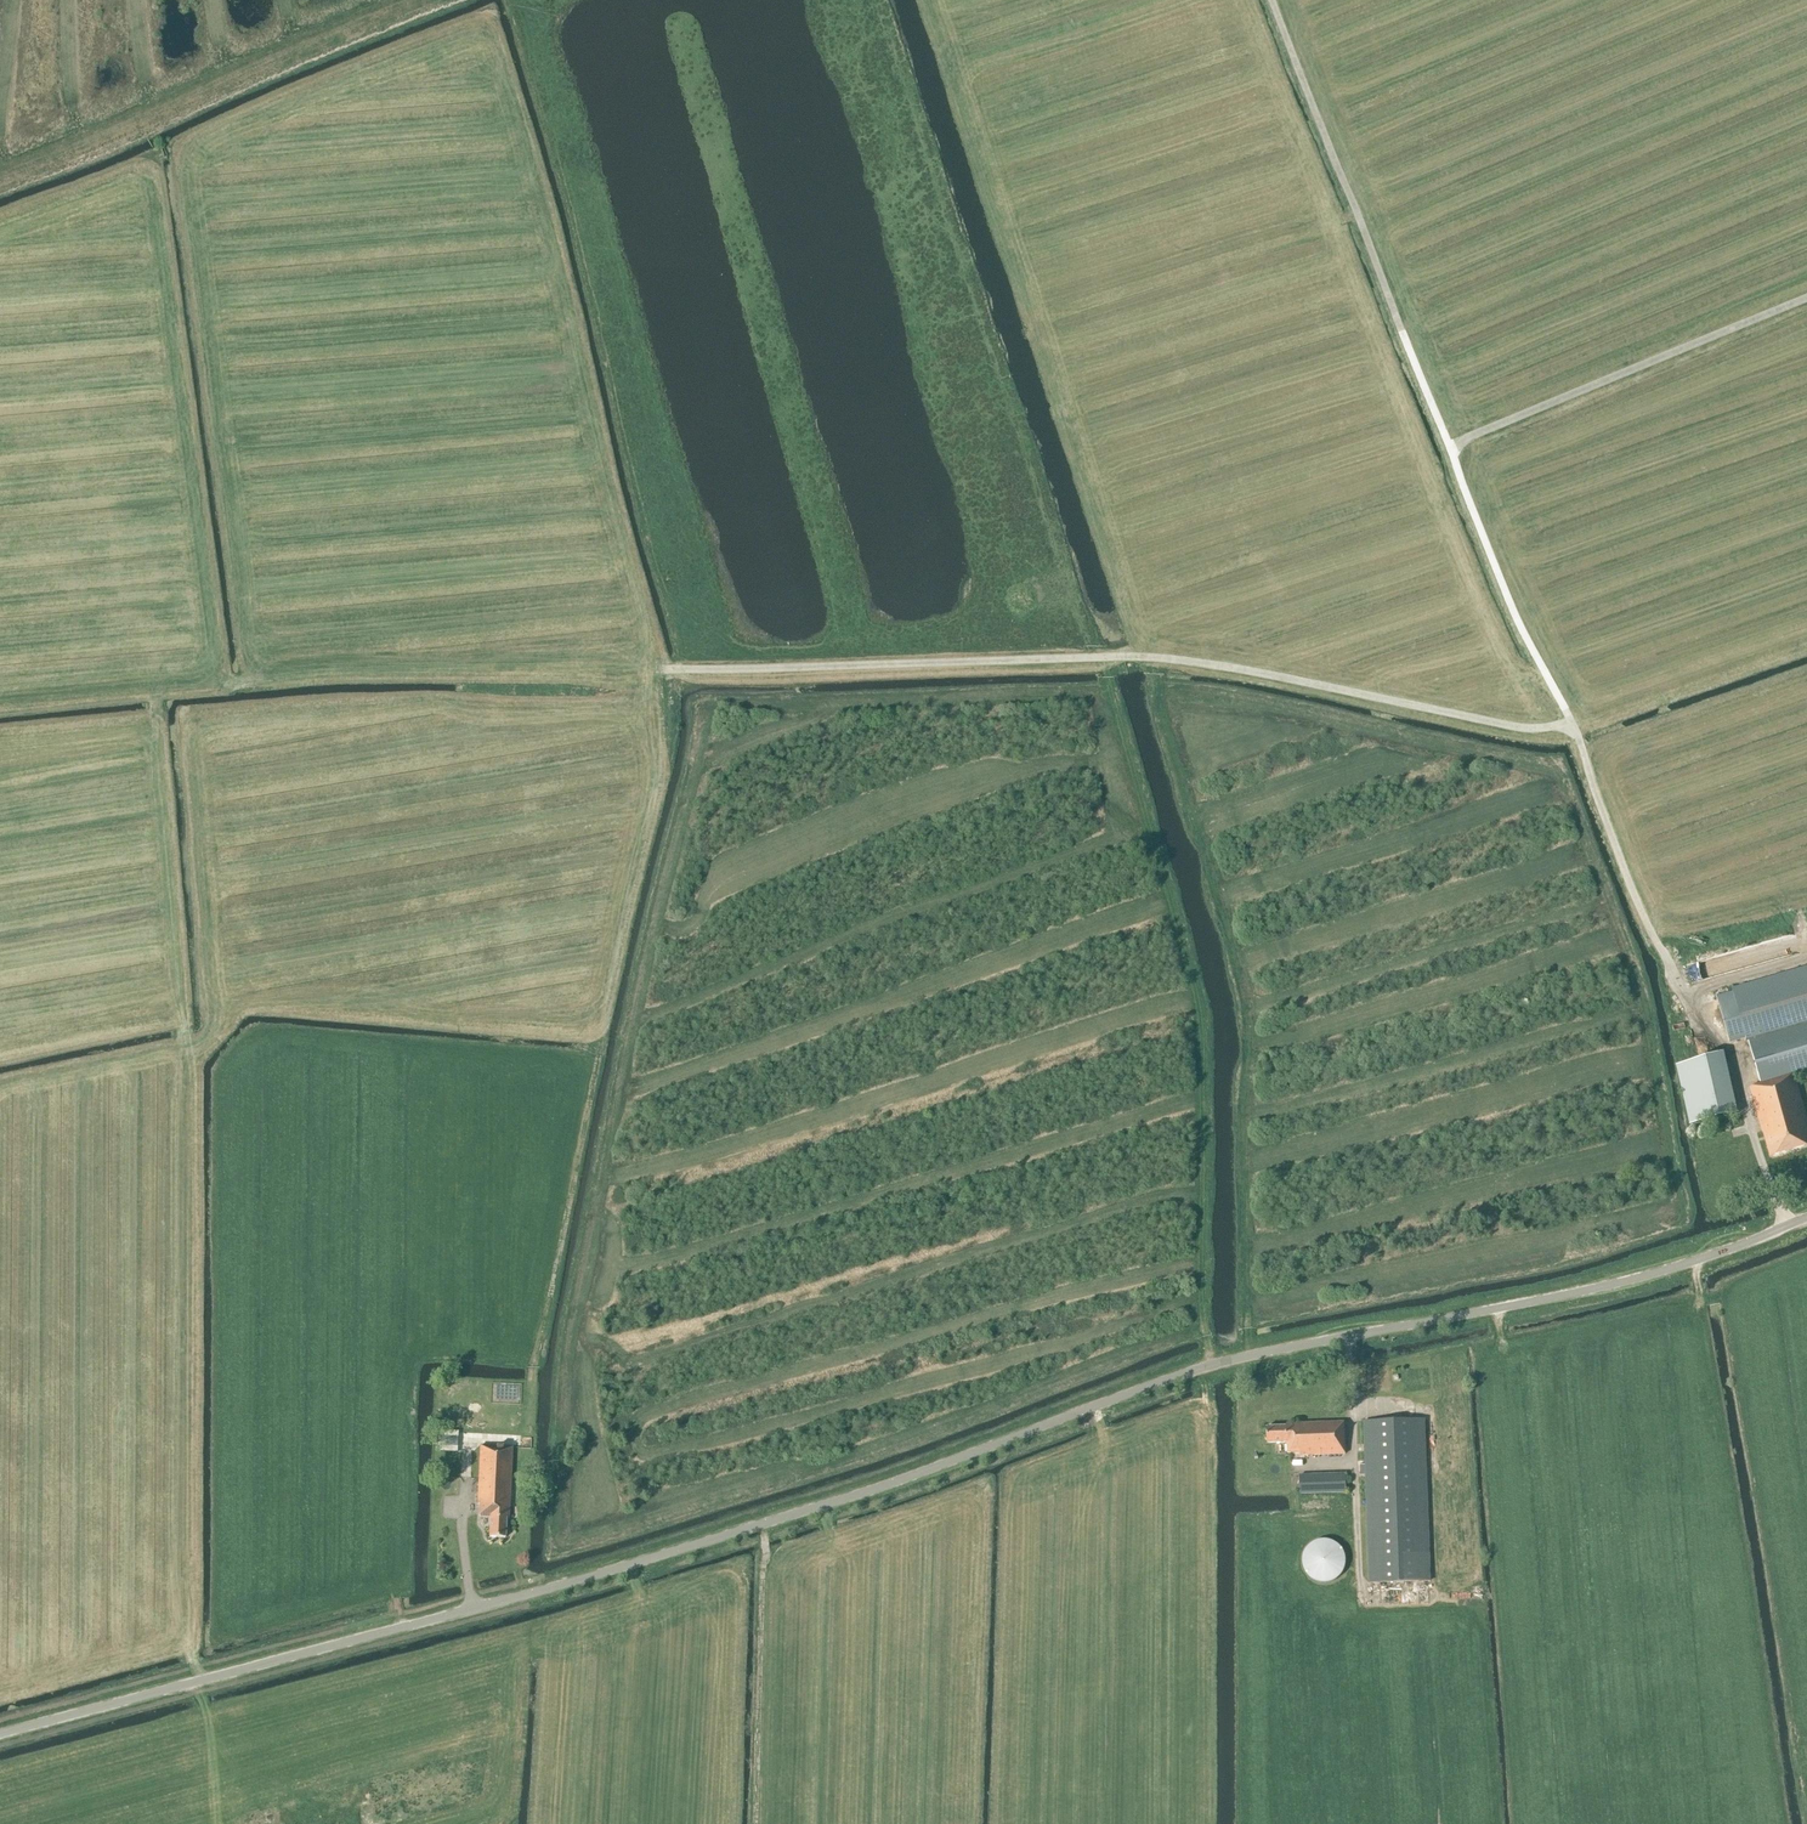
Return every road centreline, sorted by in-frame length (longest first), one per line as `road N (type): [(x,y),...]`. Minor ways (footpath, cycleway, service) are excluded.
road 1 (tertiary): [(0,1735),(658,1556),(884,1486),(1238,1357),(1612,1285),(1806,1218)]
road 2 (track): [(1211,1365),(1200,1261),(1204,1025),(1103,659)]
road 3 (track): [(164,783),(158,694),(172,687),(391,672),(665,669)]

